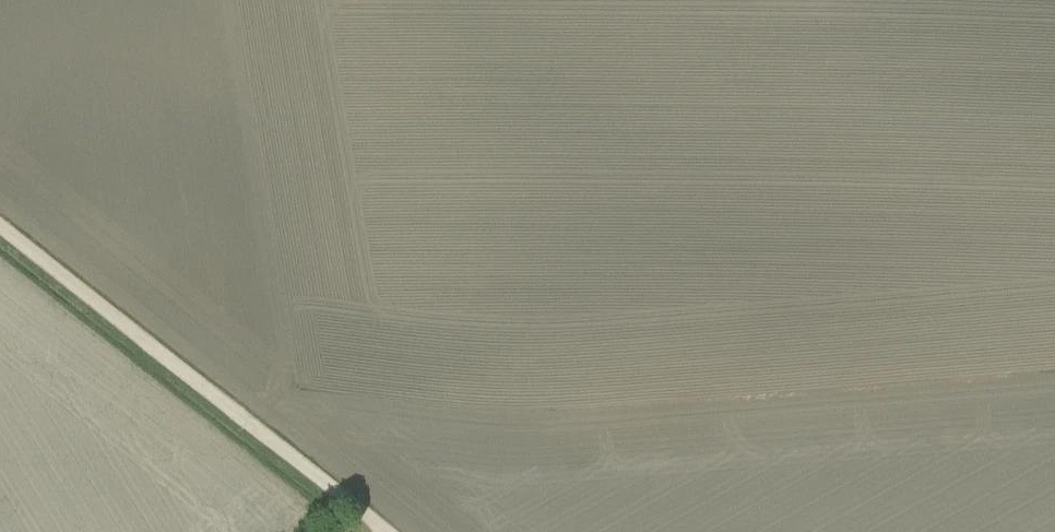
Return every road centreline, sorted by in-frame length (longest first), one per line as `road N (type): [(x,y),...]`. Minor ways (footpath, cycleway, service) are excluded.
road 1 (track): [(382,531),(0,229)]

